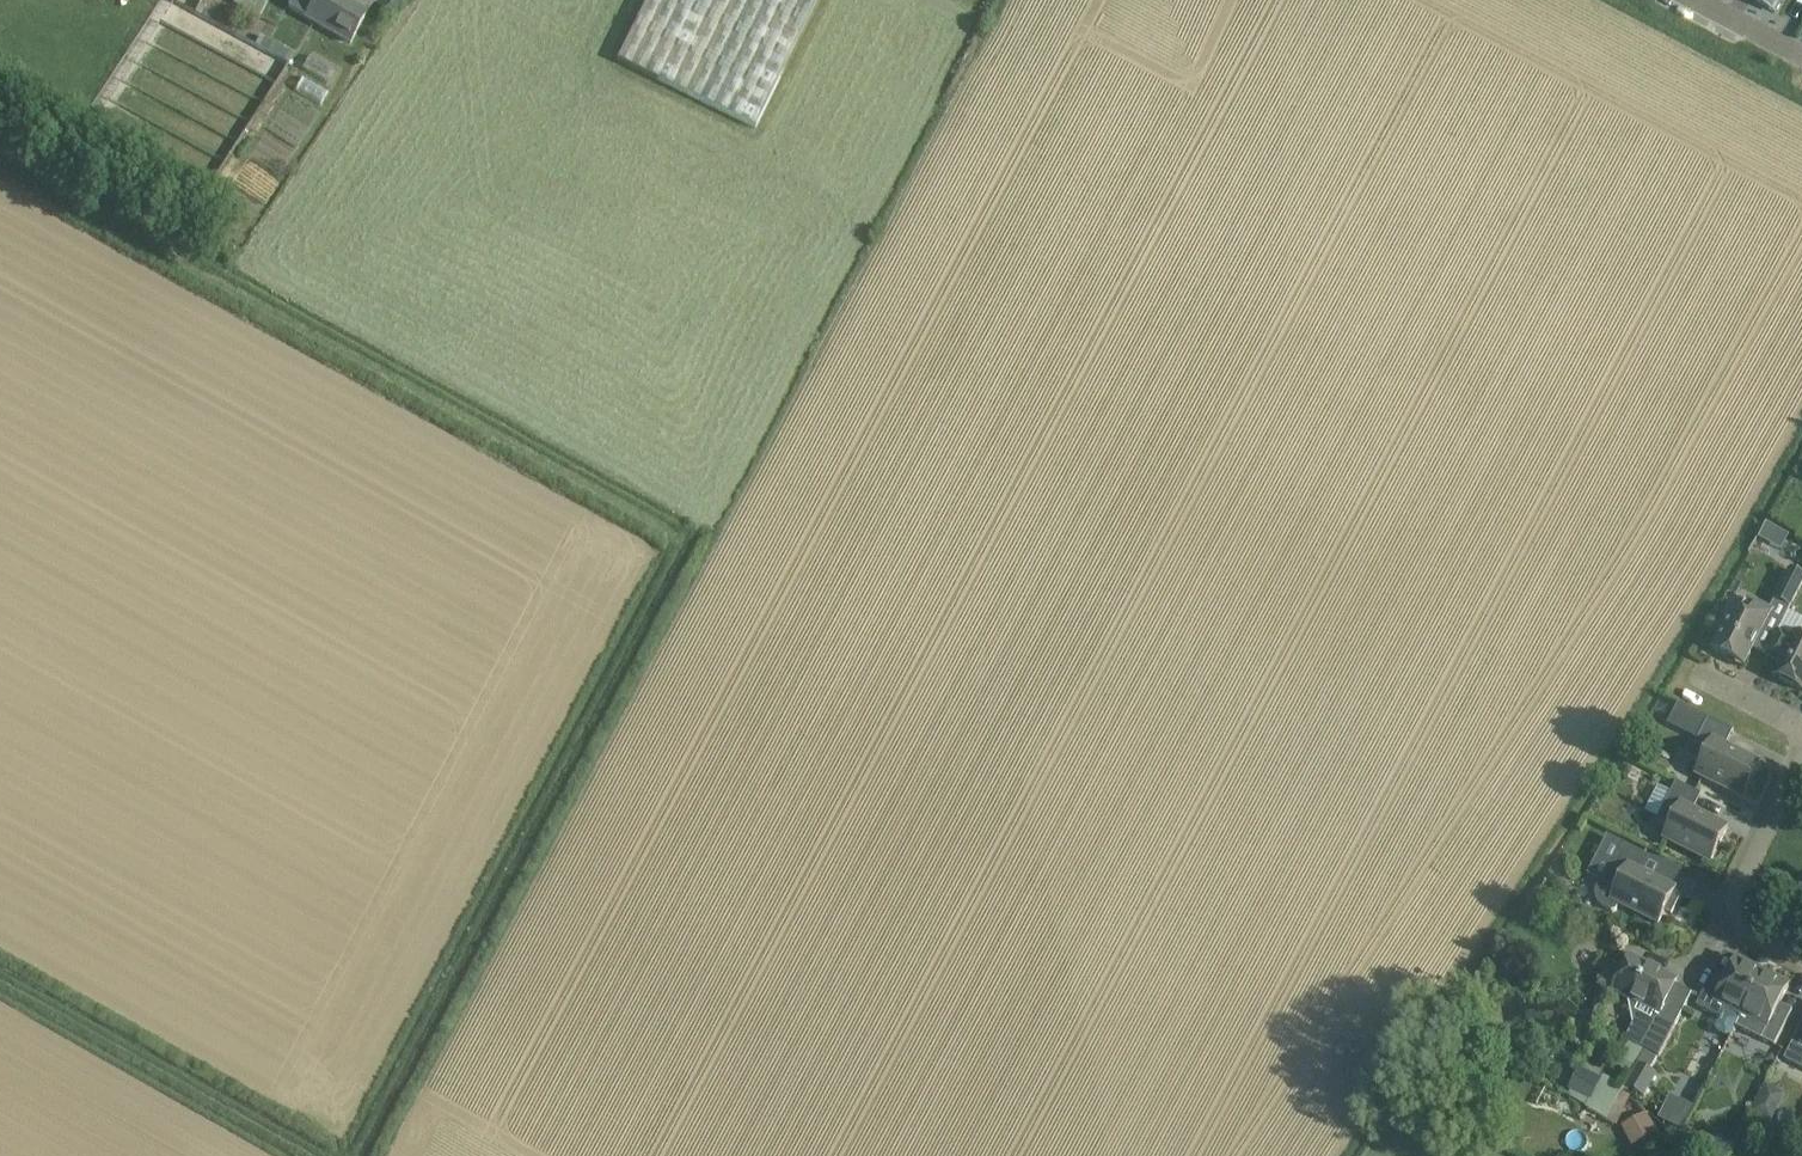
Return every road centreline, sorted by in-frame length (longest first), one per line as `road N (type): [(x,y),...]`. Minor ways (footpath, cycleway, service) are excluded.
road 1 (residential): [(1726,918),(1801,768)]
road 2 (residential): [(1801,56),(1695,0)]

